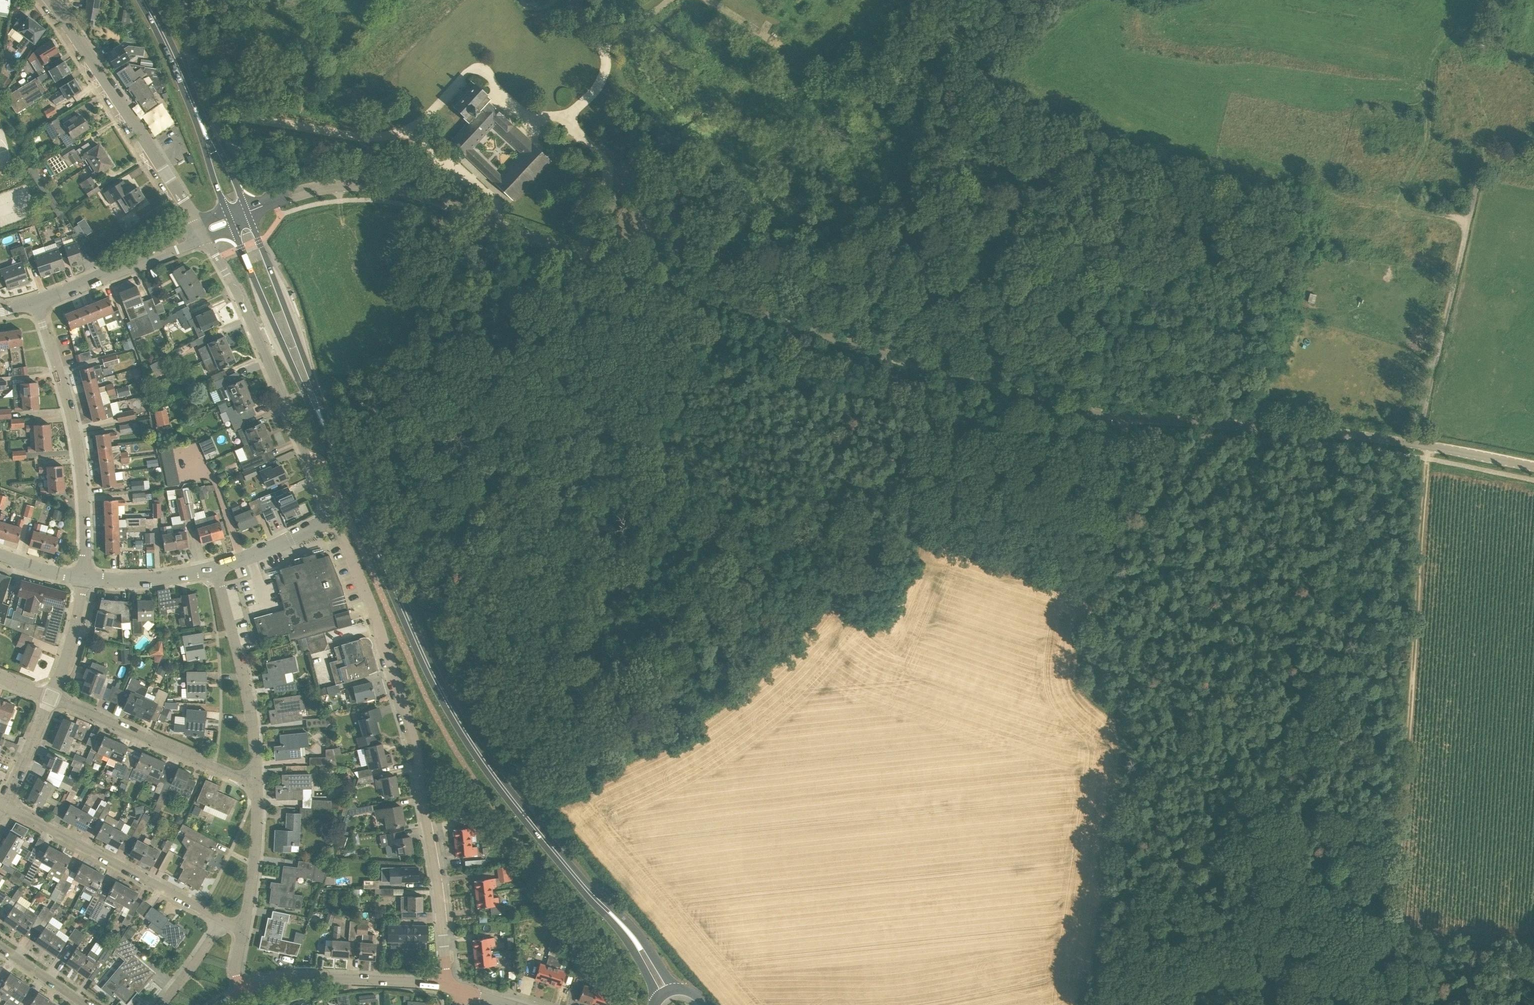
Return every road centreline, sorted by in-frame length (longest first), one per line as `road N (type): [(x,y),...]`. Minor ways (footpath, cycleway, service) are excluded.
road 1 (tertiary): [(1533,466),(1421,442),(1091,412),(800,327),(399,188),(357,186)]
road 2 (primary): [(599,903),(455,715),(338,463)]
road 3 (residential): [(453,989),(417,750),(378,627),(332,519)]
road 4 (track): [(1091,634),(1081,675),(1086,698),(1126,721),(1131,750),(1111,1004)]
road 5 (residential): [(332,519),(208,237)]
road 6 (track): [(421,211),(483,259),(689,332)]
road 7 (residential): [(86,580),(86,493),(73,416),(37,303)]
road 8 (track): [(1385,942),(1396,900),(1413,665)]
road 9 (track): [(1119,1004),(1274,950),(1385,942)]
road 10 (residential): [(199,223),(50,0)]
road 11 (primary): [(338,463),(248,212)]
road 12 (primary): [(232,227),(338,463)]
road 13 (residential): [(220,921),(2,805)]
road 14 (residential): [(273,203),(222,132),(190,57),(182,0)]
road 15 (track): [(1413,665),(1421,442)]
road 16 (residential): [(255,778),(240,779),(49,697)]
road 17 (residential): [(255,778),(251,714),(215,570)]
road 18 (secondary): [(242,989),(322,978),(453,989)]
road 19 (track): [(1456,0),(1446,54),(1447,136),(1484,162)]
road 20 (track): [(1127,419),(1104,576)]
road 21 (residential): [(241,931),(254,890),(255,778)]
road 22 (track): [(1385,942),(1533,941)]
road 23 (residential): [(215,570),(161,581),(86,580)]
road 24 (residential): [(49,697),(86,580)]
road 25 (primary): [(196,111),(145,0)]

